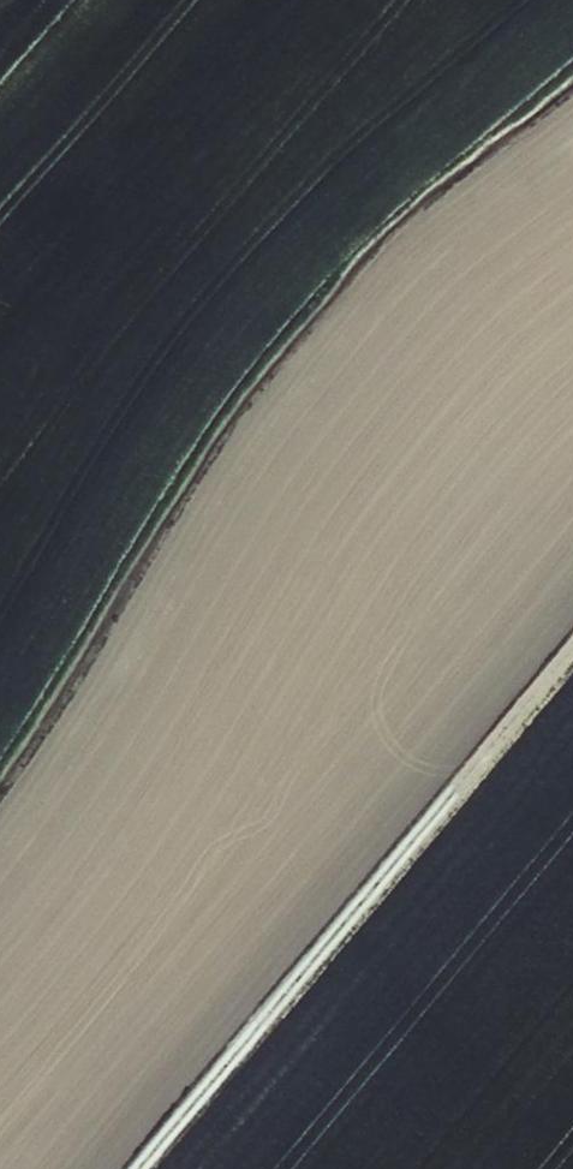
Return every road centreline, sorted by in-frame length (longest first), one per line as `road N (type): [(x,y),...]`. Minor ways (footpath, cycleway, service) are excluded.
road 1 (track): [(141,1168),(572,650)]

